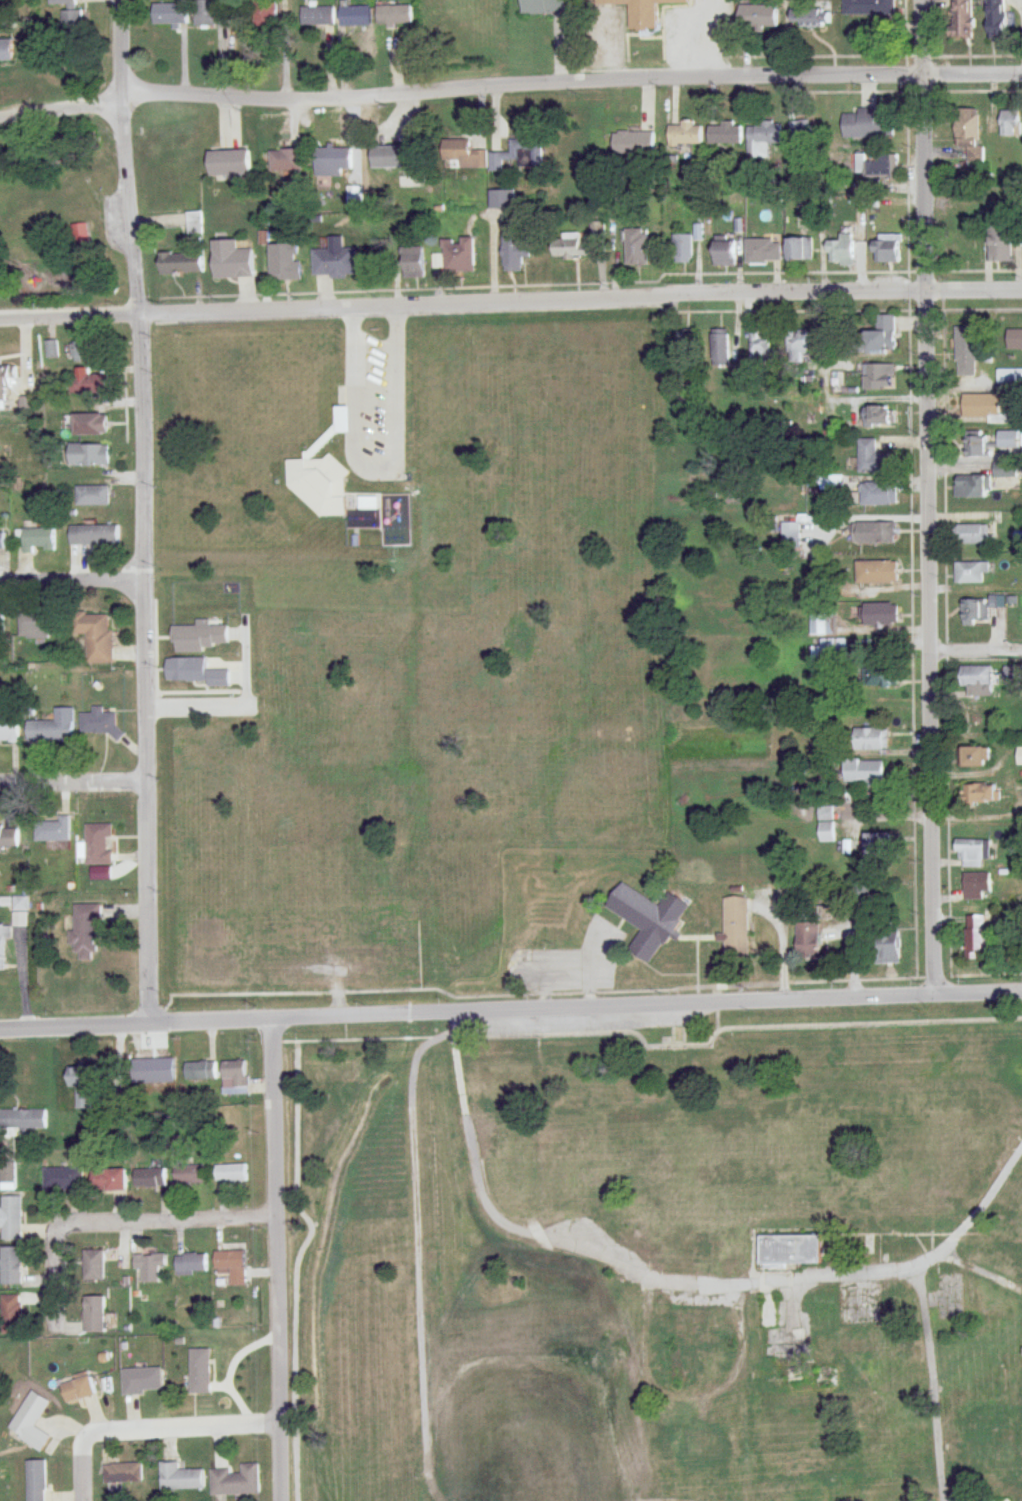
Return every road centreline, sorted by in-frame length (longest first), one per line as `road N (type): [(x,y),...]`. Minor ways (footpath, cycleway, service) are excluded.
road 1 (residential): [(0,318),(1021,290)]
road 2 (secondary): [(935,998),(921,0)]
road 3 (tertiary): [(0,1031),(935,998)]
road 4 (residential): [(922,71),(528,82),(350,100),(148,92),(0,116)]
road 5 (residential): [(150,1027),(140,312)]
road 6 (residential): [(283,1500),(273,1024)]
road 7 (residential): [(140,312),(120,0)]
road 8 (residential): [(83,1500),(82,1446),(95,1432),(282,1418)]
road 9 (residential): [(72,1222),(276,1216)]
road 10 (residential): [(147,780),(0,783)]
road 11 (residential): [(144,580),(0,582)]

